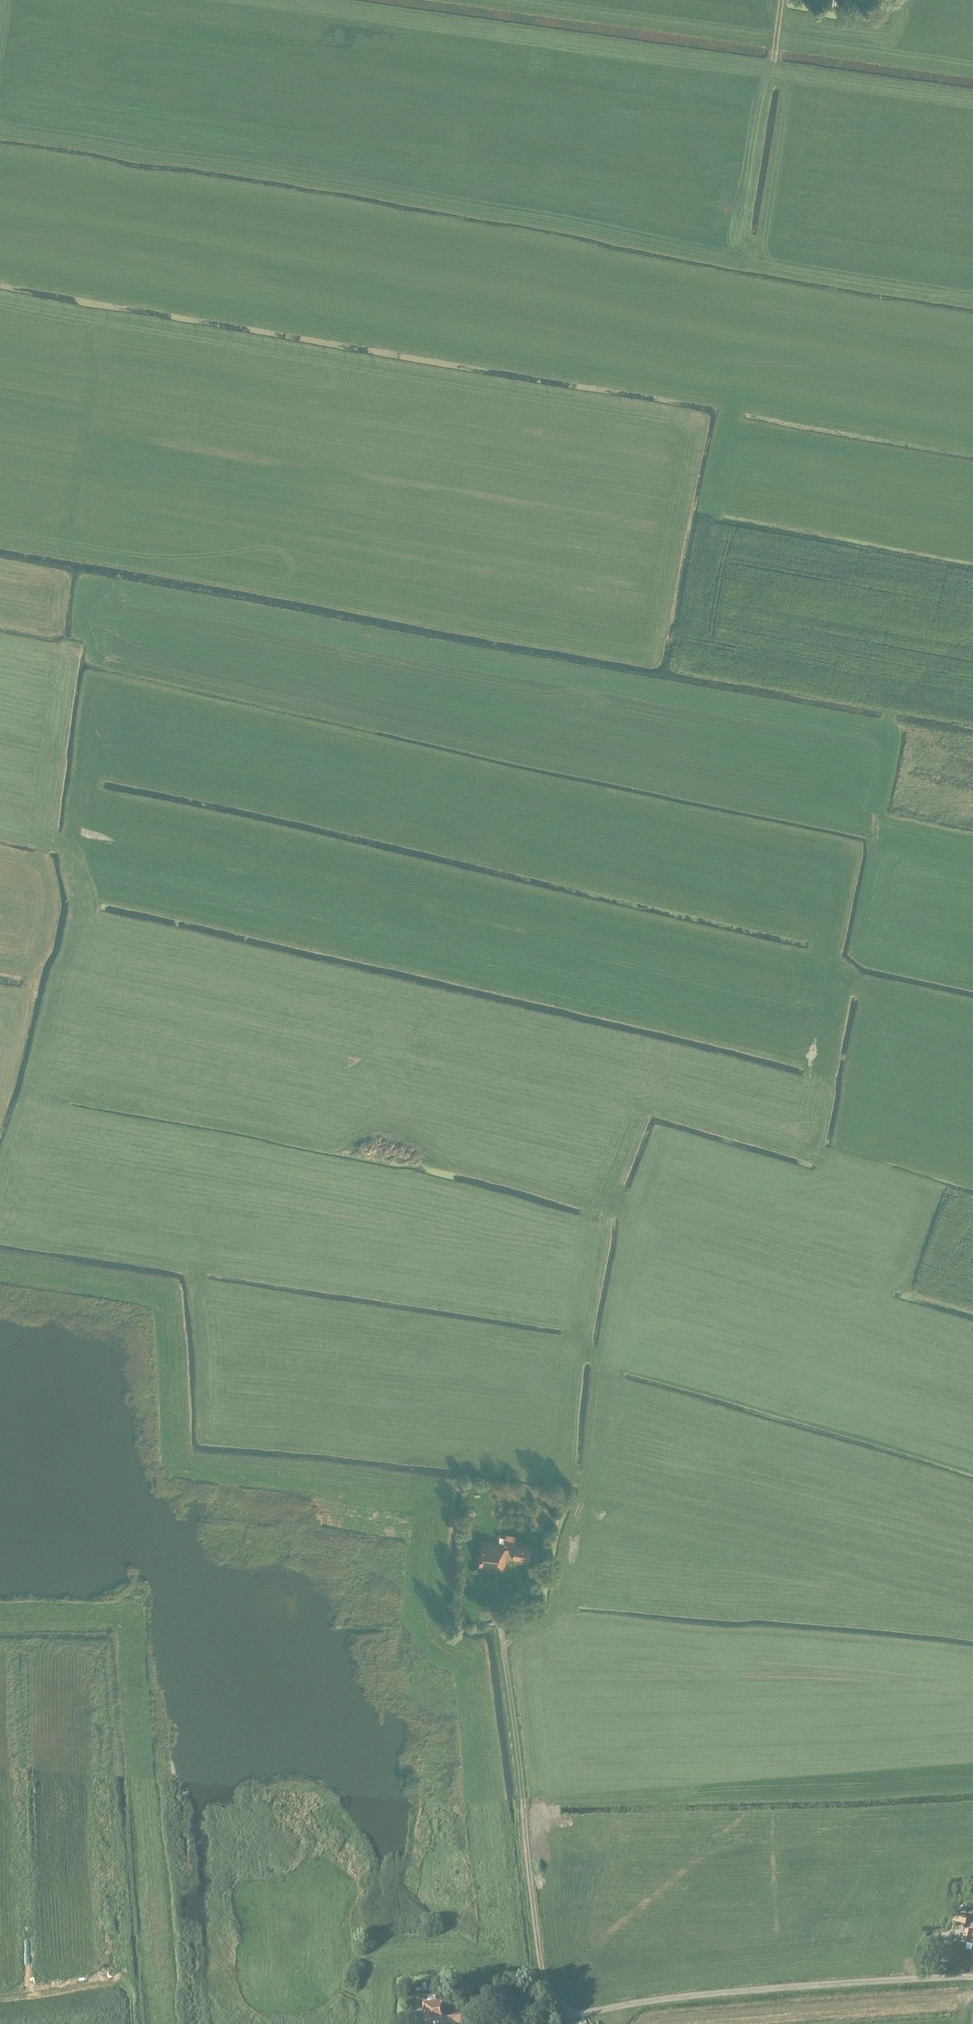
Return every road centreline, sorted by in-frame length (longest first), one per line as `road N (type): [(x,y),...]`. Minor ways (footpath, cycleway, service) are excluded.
road 1 (track): [(495,1591),(539,1954),(564,2008),(972,1977)]

